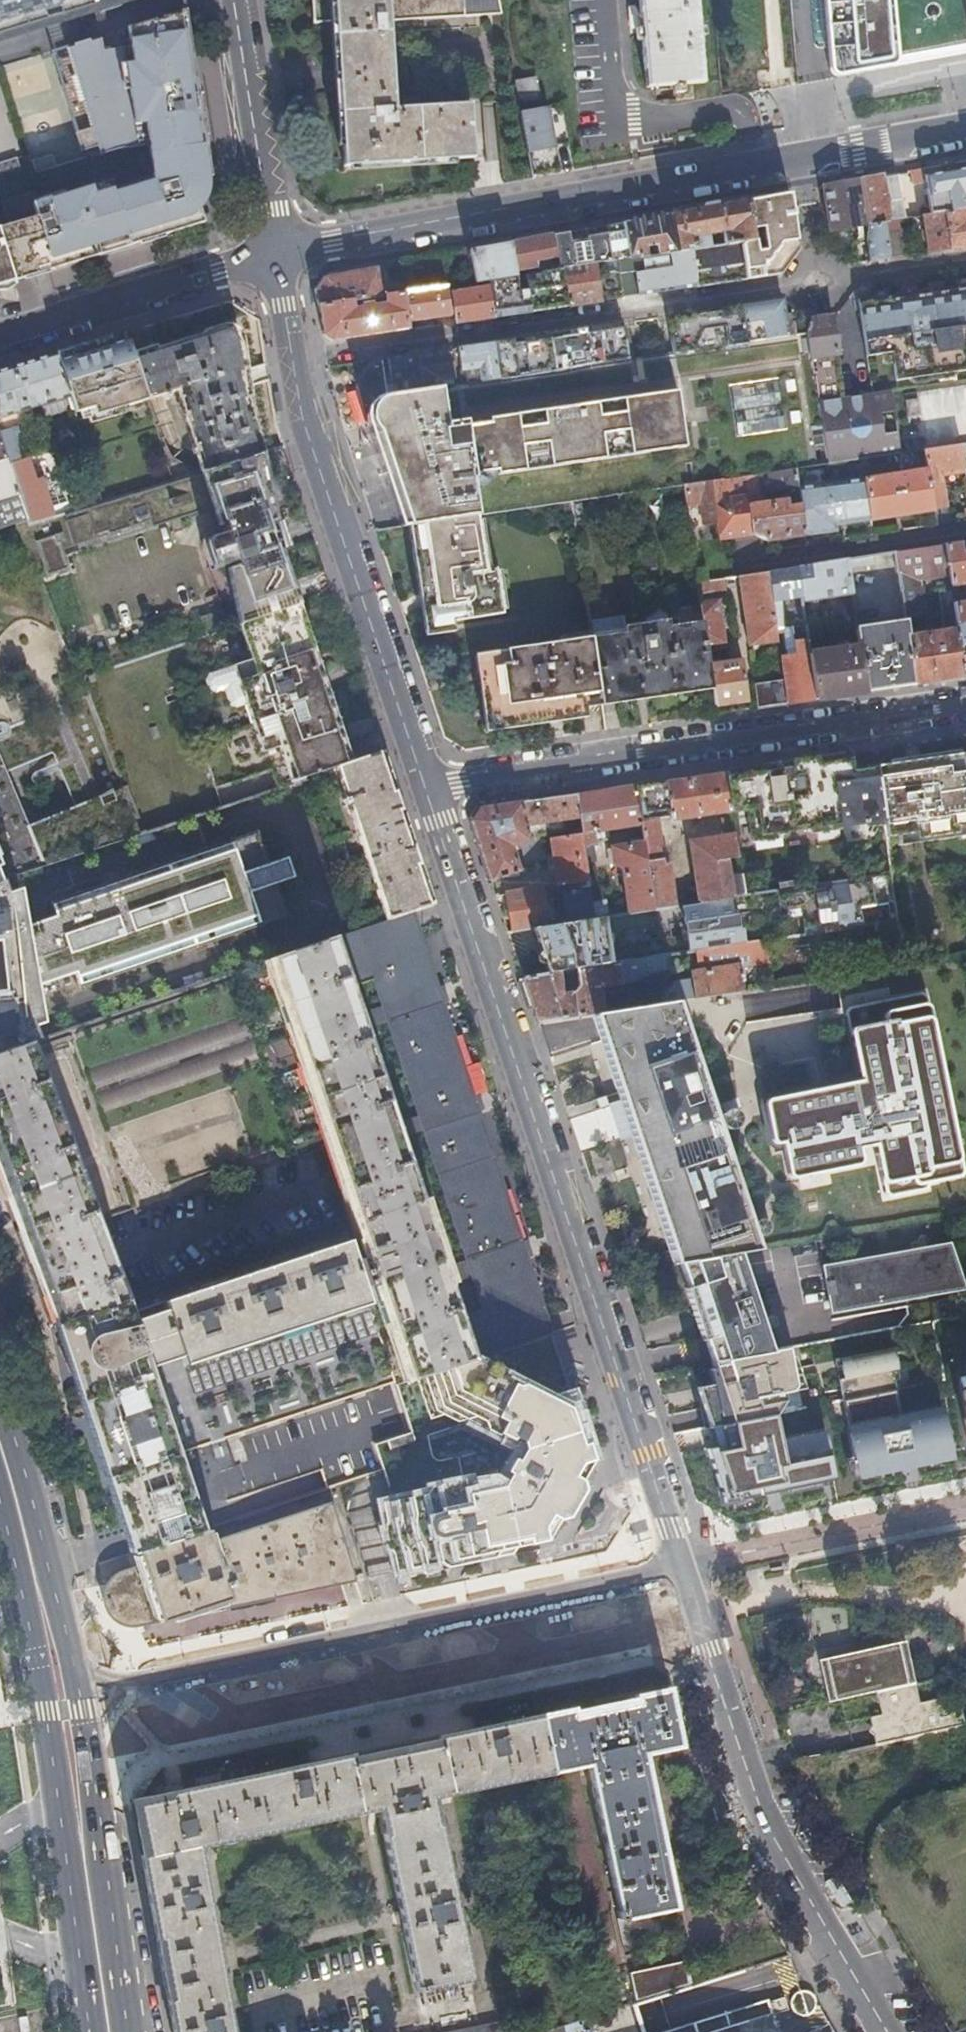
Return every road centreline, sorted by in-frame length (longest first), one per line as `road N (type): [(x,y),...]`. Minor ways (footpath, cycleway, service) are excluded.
road 1 (tertiary): [(683,1565),(426,787)]
road 2 (tertiary): [(271,258),(965,129)]
road 3 (residential): [(683,1565),(139,1684),(76,1682)]
road 4 (tertiary): [(426,787),(309,434),(271,258)]
road 5 (residential): [(426,787),(965,709)]
road 6 (primary): [(0,1506),(40,1694),(90,2031)]
road 7 (tertiary): [(886,2031),(767,1829),(683,1565)]
road 8 (primary): [(136,2031),(76,1682)]
road 9 (primary): [(76,1682),(0,1399)]
road 10 (tertiary): [(0,343),(271,258)]
road 11 (tertiary): [(271,258),(234,0)]
road 12 (residential): [(965,527),(748,559)]

